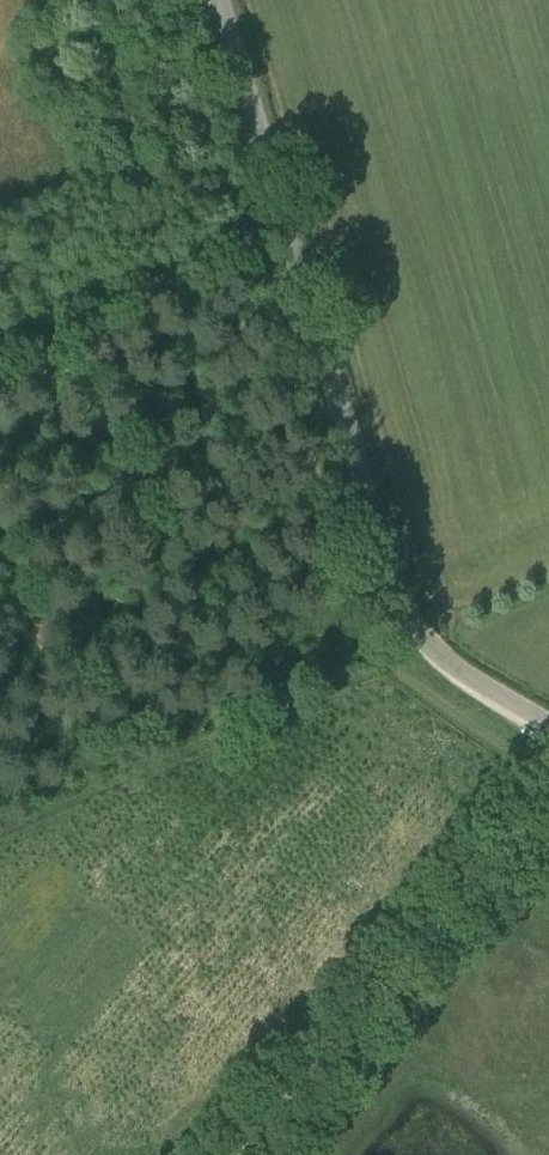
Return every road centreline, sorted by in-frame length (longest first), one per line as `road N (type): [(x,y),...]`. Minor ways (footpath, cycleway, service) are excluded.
road 1 (track): [(0,400),(201,309),(258,300),(390,664),(548,768)]
road 2 (tertiary): [(548,725),(435,652),(403,604),(219,0)]
road 3 (track): [(548,807),(244,1154)]
road 4 (track): [(282,221),(51,330)]

